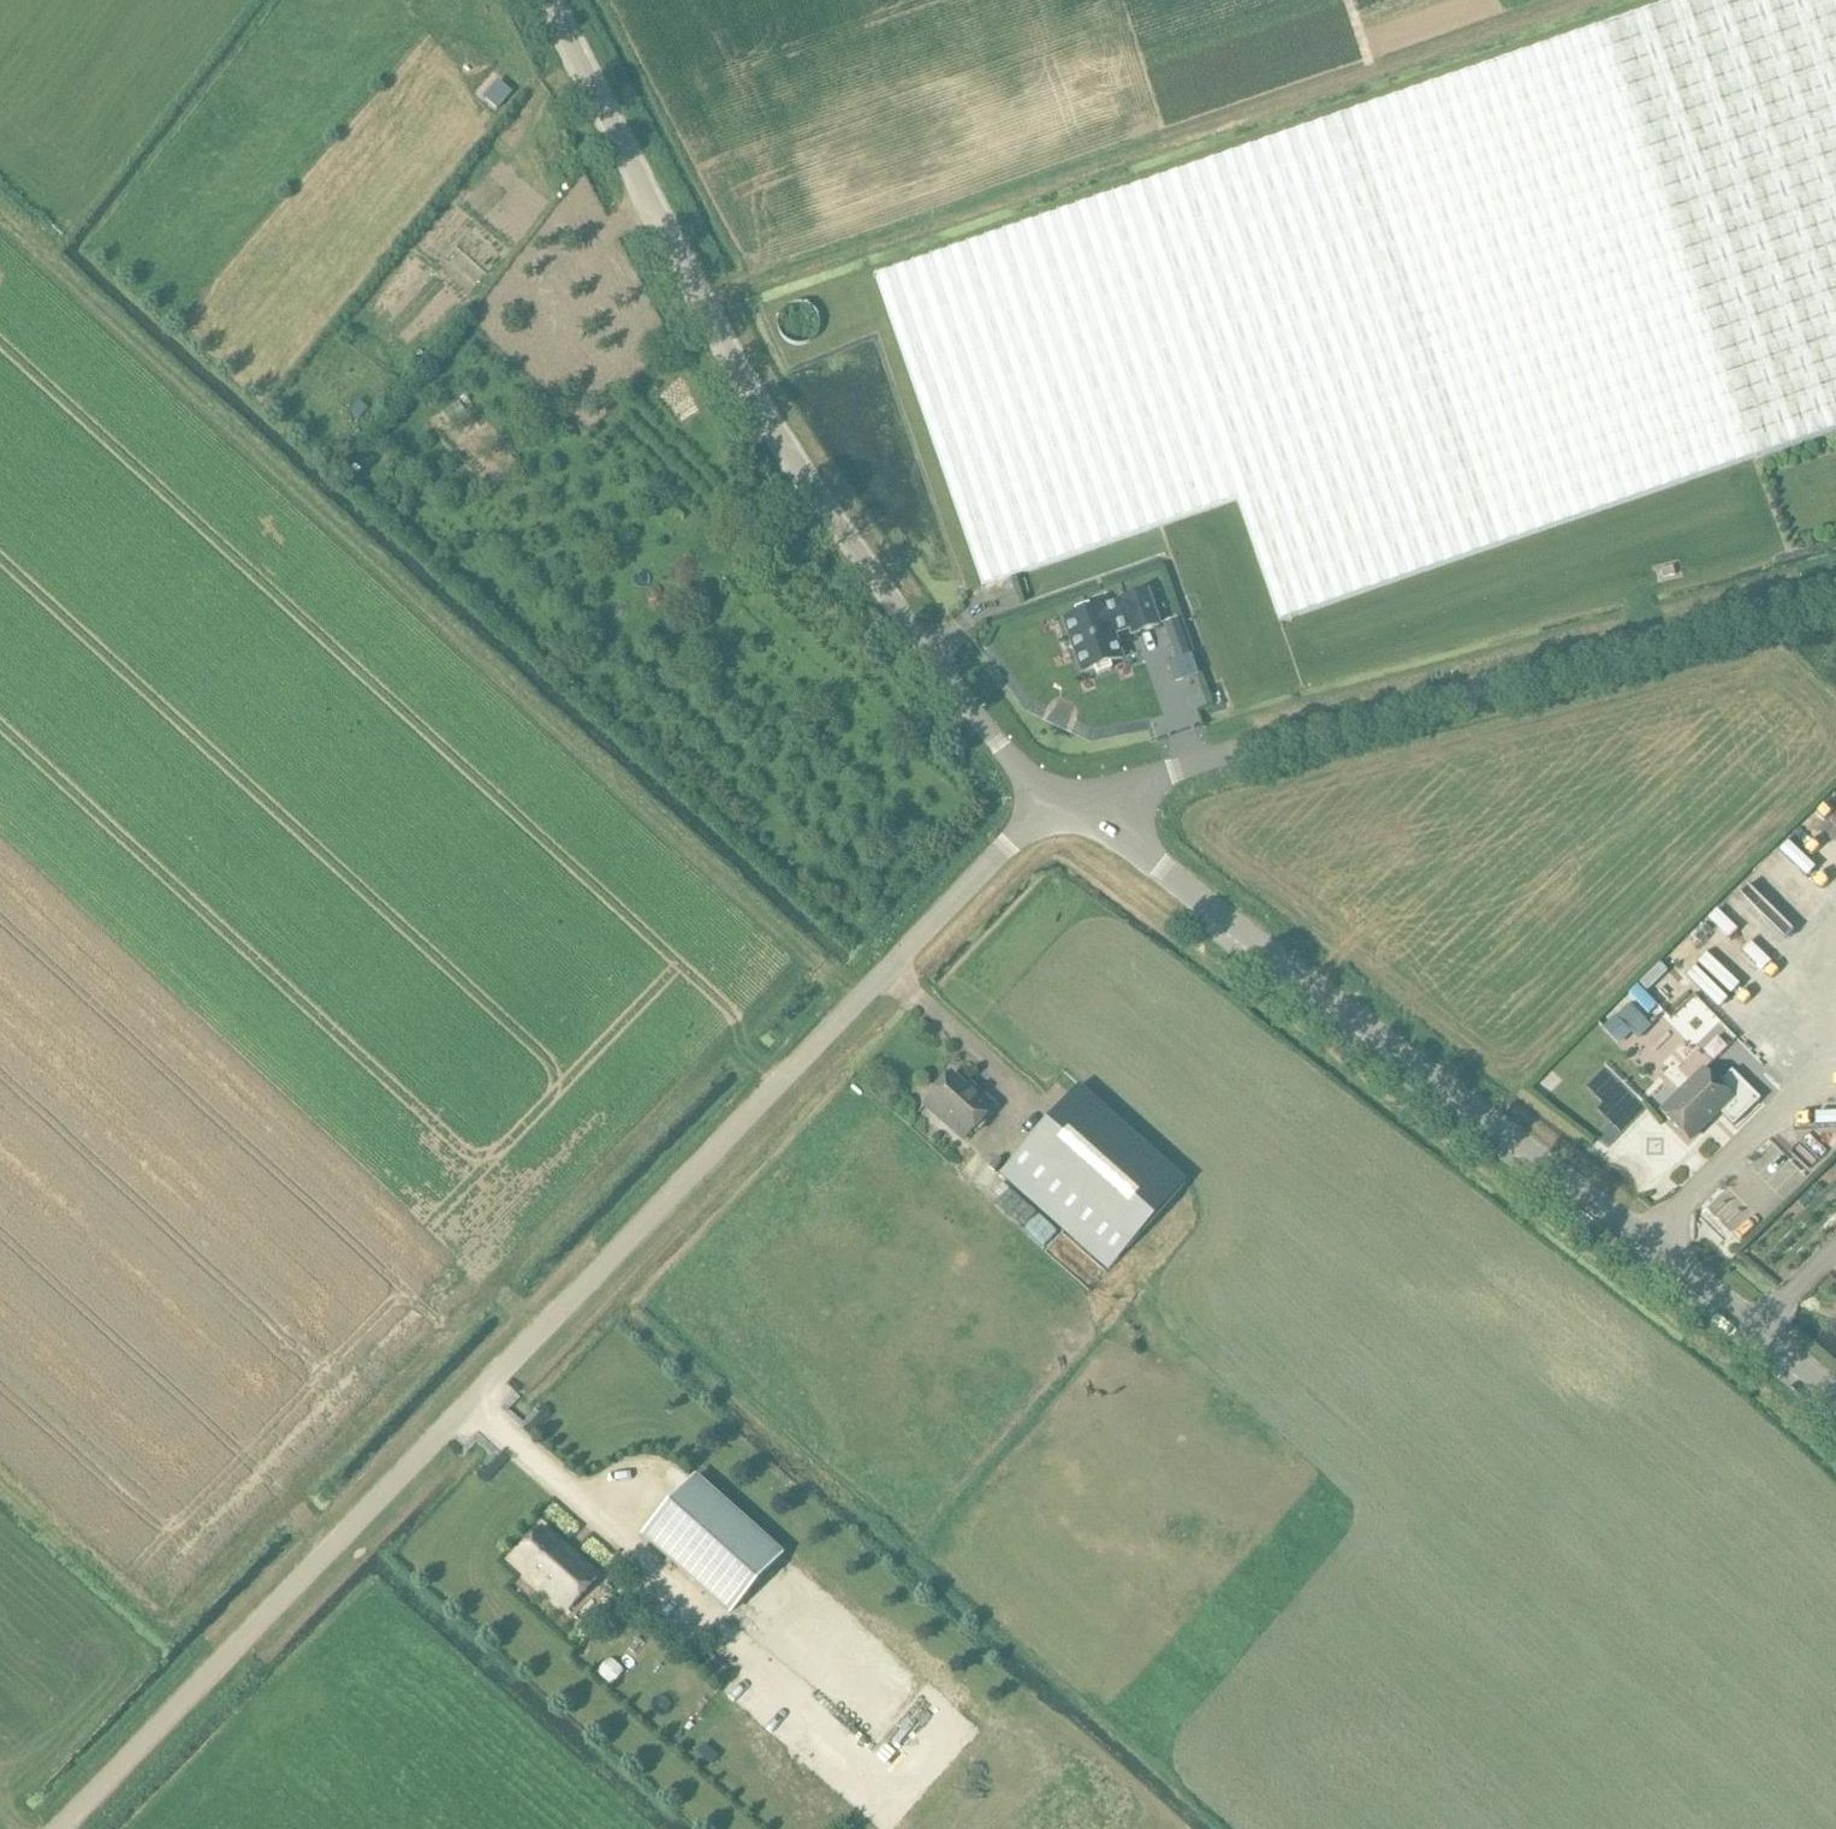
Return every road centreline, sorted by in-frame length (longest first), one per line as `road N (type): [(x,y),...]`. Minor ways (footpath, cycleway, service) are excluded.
road 1 (unclassified): [(58,1828),(1053,802)]
road 2 (unclassified): [(1835,1399),(1156,862),(1053,802)]
road 3 (unclassified): [(1053,802),(1002,748),(831,521),(760,408),(550,0)]
road 4 (unclassified): [(1053,802),(1835,593)]

